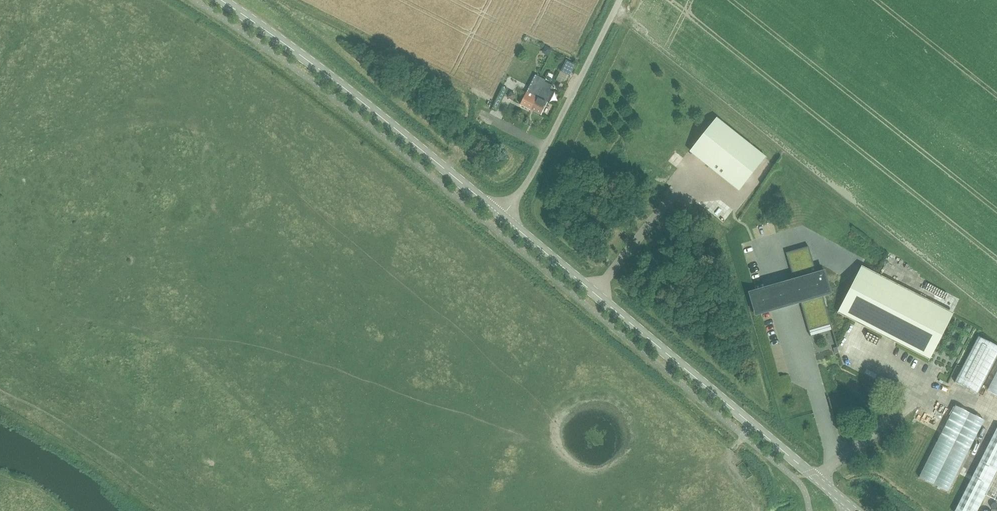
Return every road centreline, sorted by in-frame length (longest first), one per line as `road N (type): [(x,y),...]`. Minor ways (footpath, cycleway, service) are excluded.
road 1 (tertiary): [(854,510),(505,216)]
road 2 (tertiary): [(505,216),(218,0)]
road 3 (unclassified): [(505,216),(621,0)]

